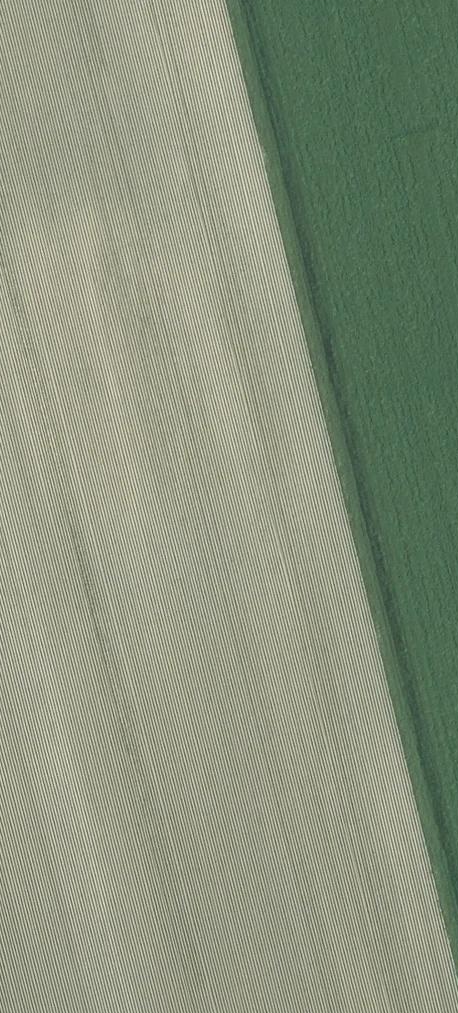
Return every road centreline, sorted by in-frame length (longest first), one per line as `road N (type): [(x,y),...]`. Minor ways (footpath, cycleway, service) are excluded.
road 1 (track): [(0,482),(131,1012)]

